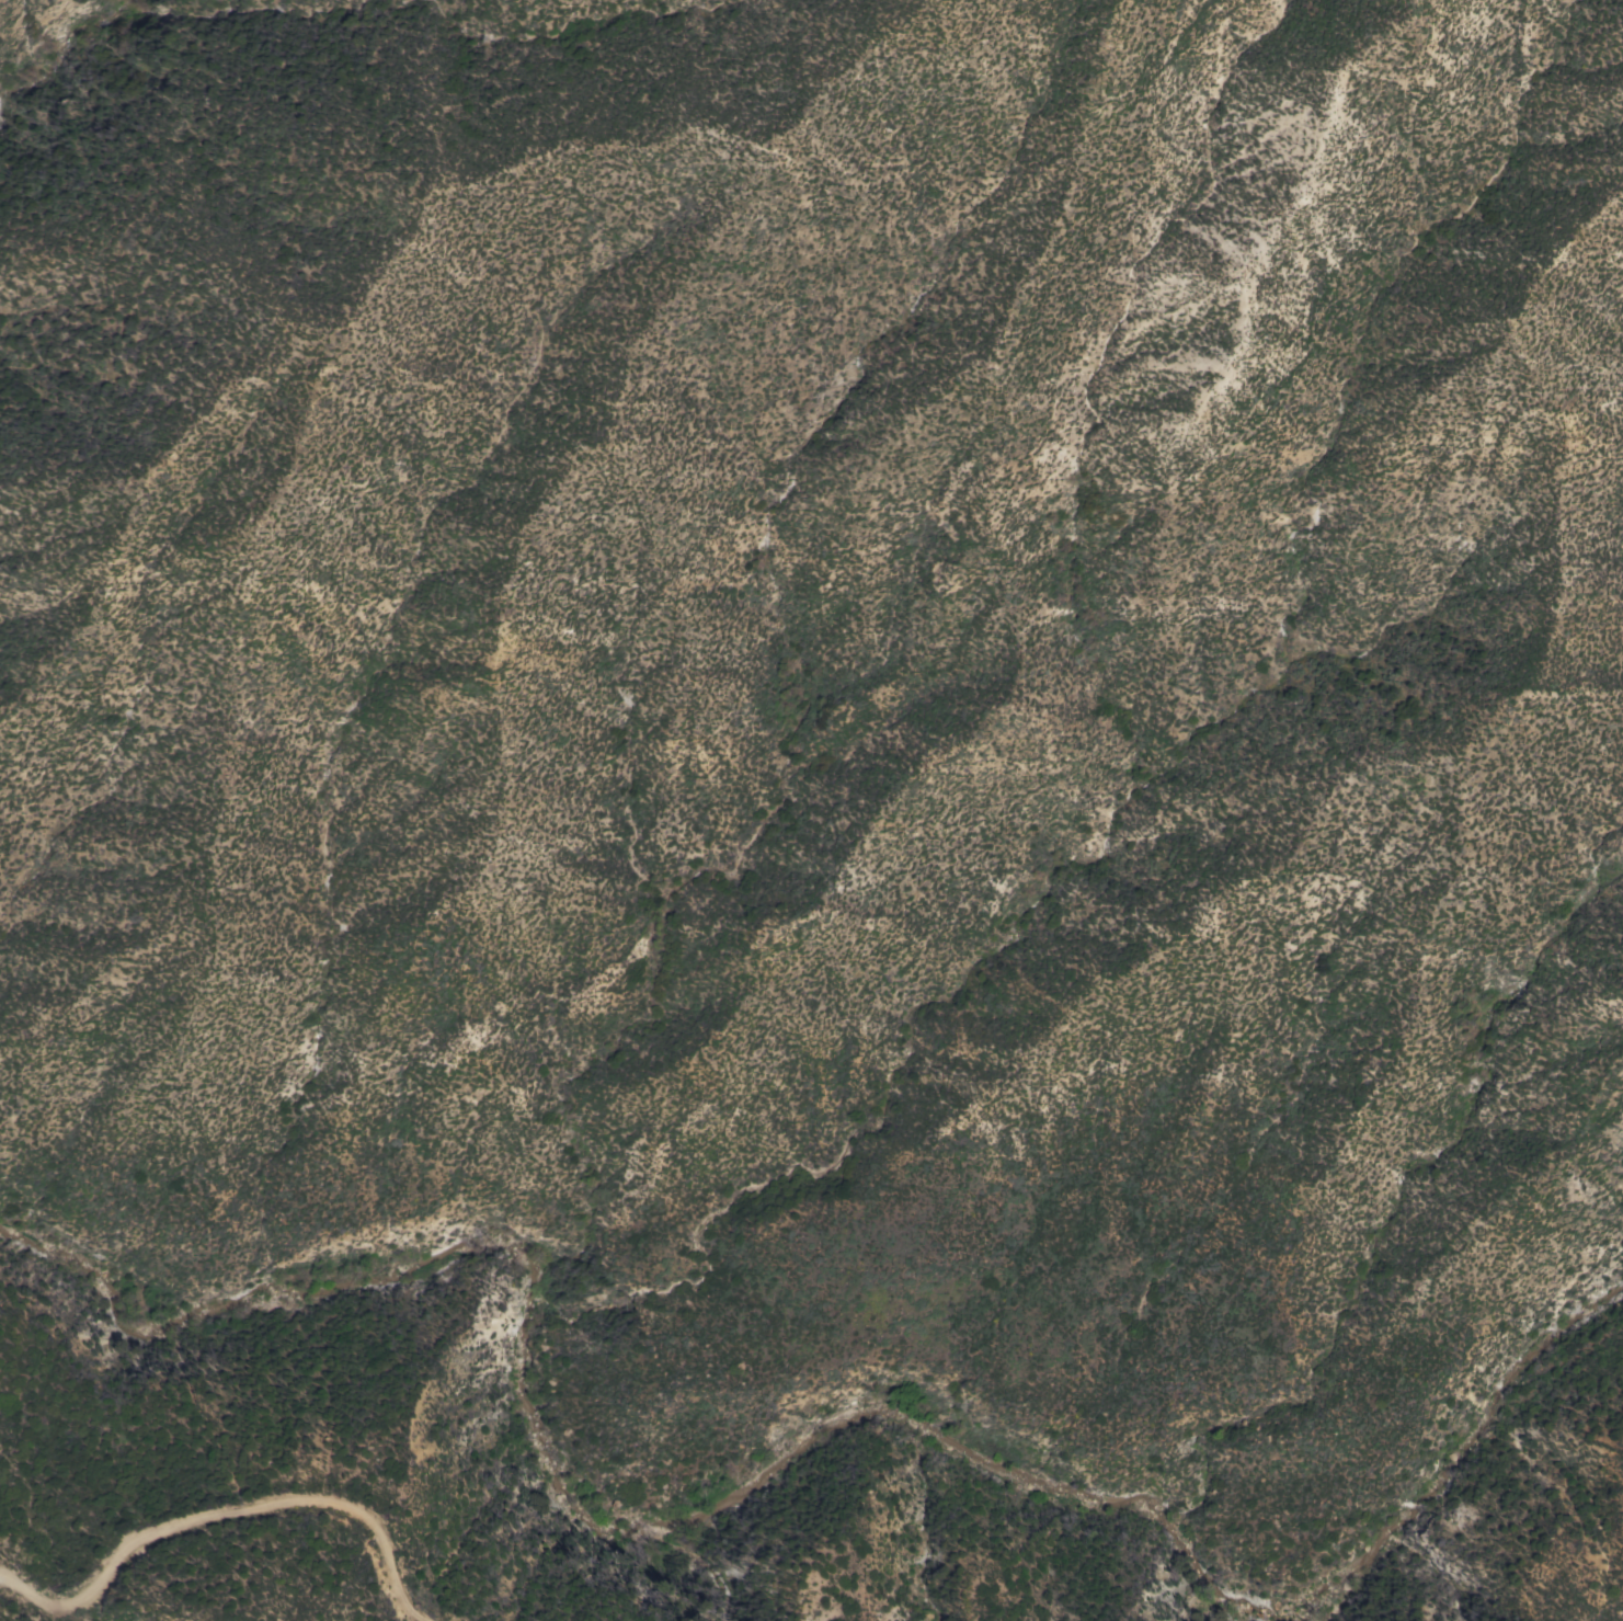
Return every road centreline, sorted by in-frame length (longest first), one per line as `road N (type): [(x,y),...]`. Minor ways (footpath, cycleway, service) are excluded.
road 1 (track): [(0,1578),(39,1602),(93,1609),(108,1560),(159,1532),(327,1499),(376,1523),(408,1614),(421,1620)]

